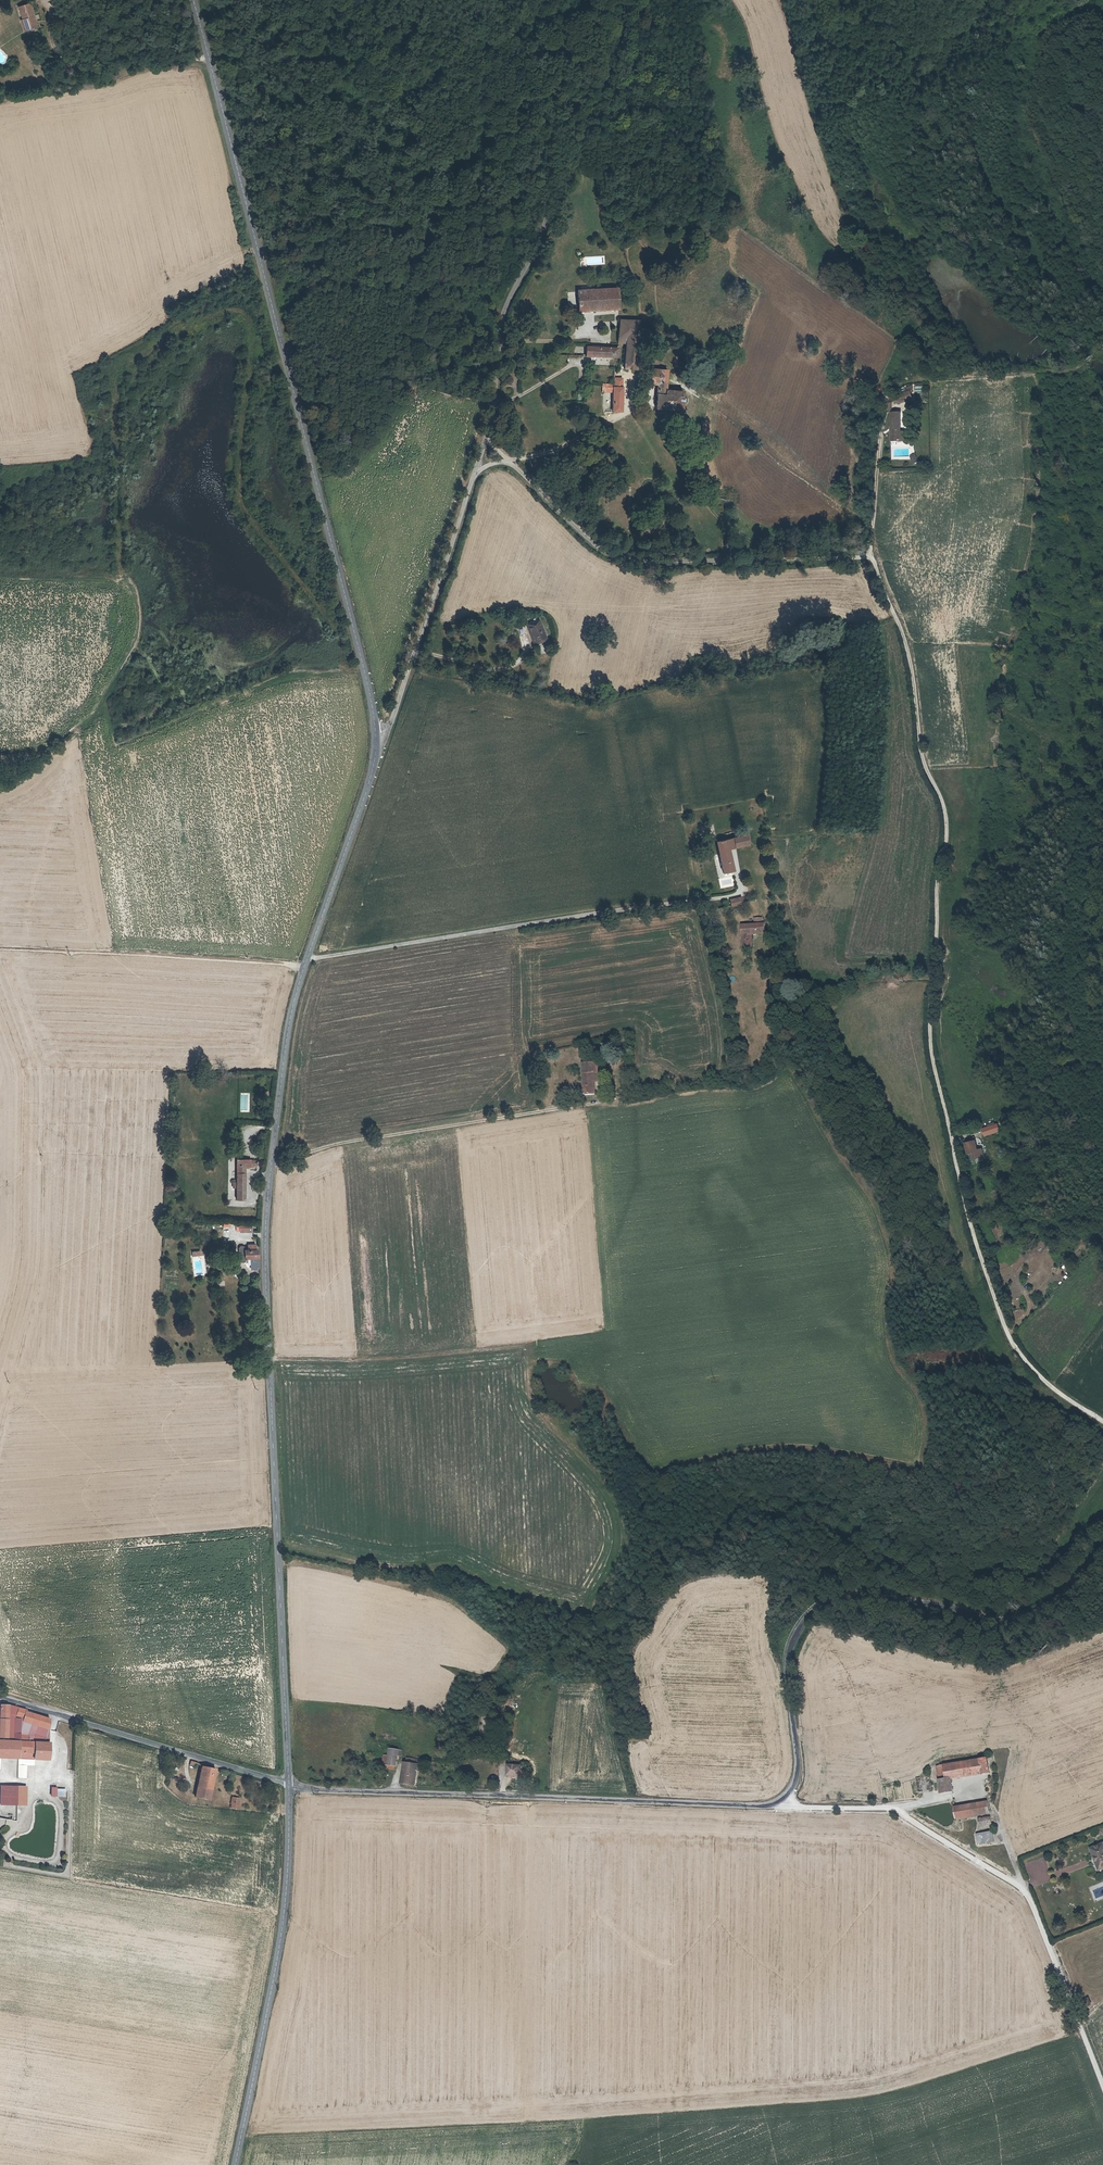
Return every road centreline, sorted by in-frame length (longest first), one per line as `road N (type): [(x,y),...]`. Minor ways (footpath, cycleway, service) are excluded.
road 1 (track): [(487,438),(573,527),(626,562),(864,561),(875,572),(909,650),(922,760),(945,813),(931,1040),(975,1244),(1020,1354),(1102,1424)]
road 2 (secondary): [(288,1784),(265,1237),(285,1054),(304,968),(377,756)]
road 3 (secondary): [(377,756),(194,0)]
road 4 (tertiary): [(1102,1551),(1030,1618),(997,1623),(866,1592),(830,1598),(808,1615),(794,1642),(791,1692),(801,1770),(778,1806)]
road 5 (unclassified): [(475,474),(495,405),(504,312),(585,134),(618,43),(620,0)]
road 6 (tertiary): [(778,1806),(288,1784)]
road 7 (track): [(739,882),(737,895),(718,901),(308,961)]
road 8 (secondary): [(235,2164),(280,1943),(288,1784)]
road 9 (track): [(273,1164),(342,1143),(597,1104)]
road 10 (track): [(304,968),(0,948)]
road 11 (tertiary): [(288,1784),(0,1698)]
road 12 (unclassified): [(377,756),(475,474)]
road 13 (residential): [(1026,1901),(891,1808),(778,1806)]
road 14 (track): [(1102,2084),(1026,1901)]
road 15 (track): [(209,57),(99,64),(57,49),(45,32)]
road 16 (track): [(948,379),(903,384),(889,397),(876,486)]
road 17 (track): [(631,411),(567,446),(509,462)]

